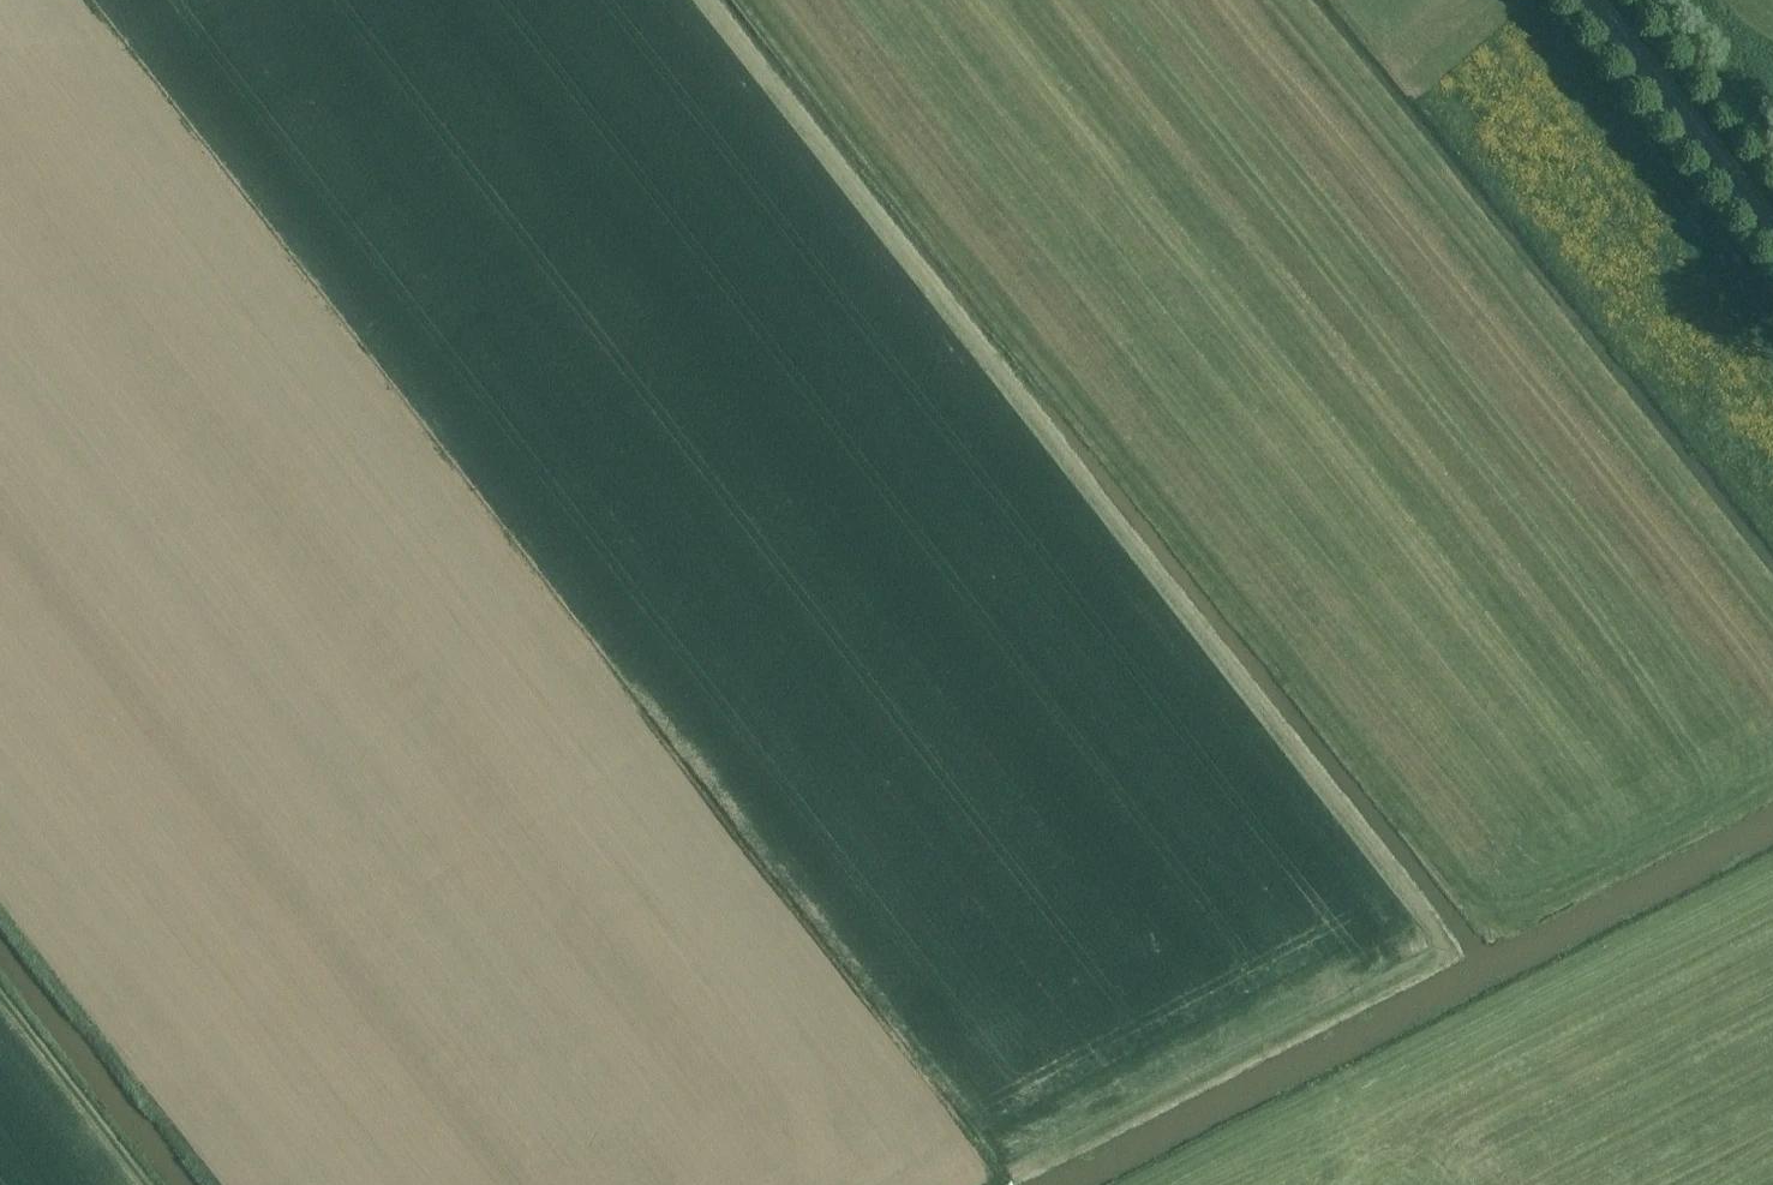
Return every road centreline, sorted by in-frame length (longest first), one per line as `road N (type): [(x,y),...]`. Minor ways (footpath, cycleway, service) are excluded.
road 1 (tertiary): [(1772,229),(1591,0)]

